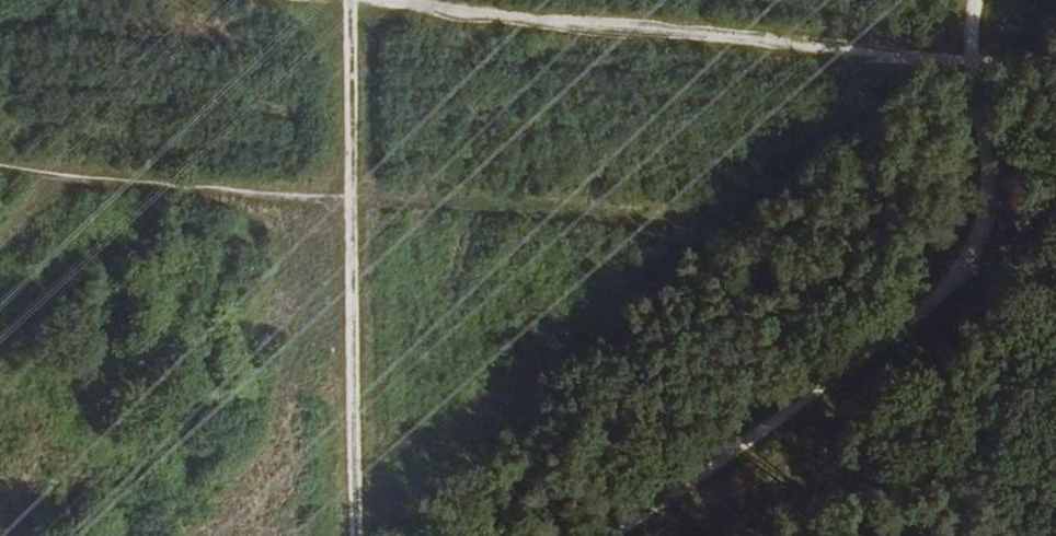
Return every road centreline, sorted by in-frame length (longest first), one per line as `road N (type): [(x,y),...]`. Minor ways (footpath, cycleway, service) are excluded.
road 1 (track): [(360,0),(1055,63)]
road 2 (track): [(352,0),(355,535)]
road 3 (track): [(962,277),(927,333),(860,398),(619,535)]
road 4 (track): [(351,191),(0,153)]
road 5 (track): [(976,0),(974,102),(986,144),(962,277)]

